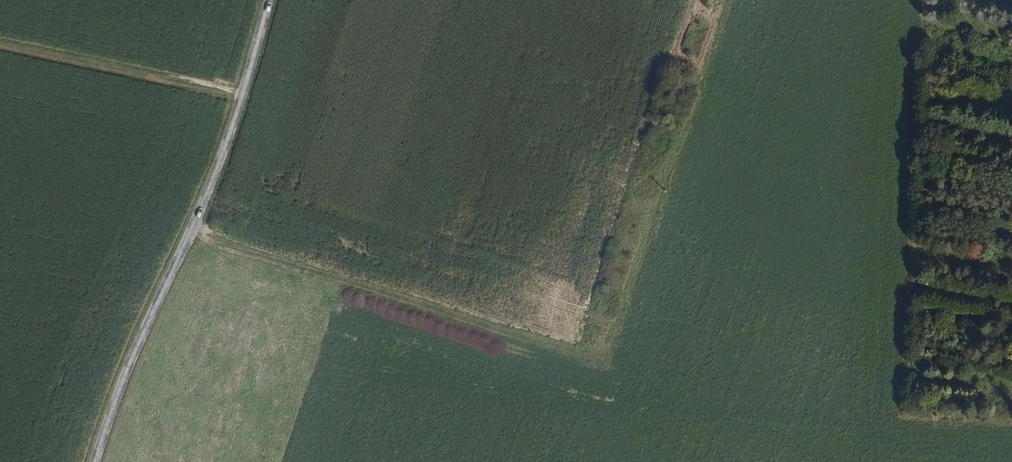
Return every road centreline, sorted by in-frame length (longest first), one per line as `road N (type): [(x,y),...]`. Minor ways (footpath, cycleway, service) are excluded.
road 1 (tertiary): [(269,0),(226,146),(95,461)]

